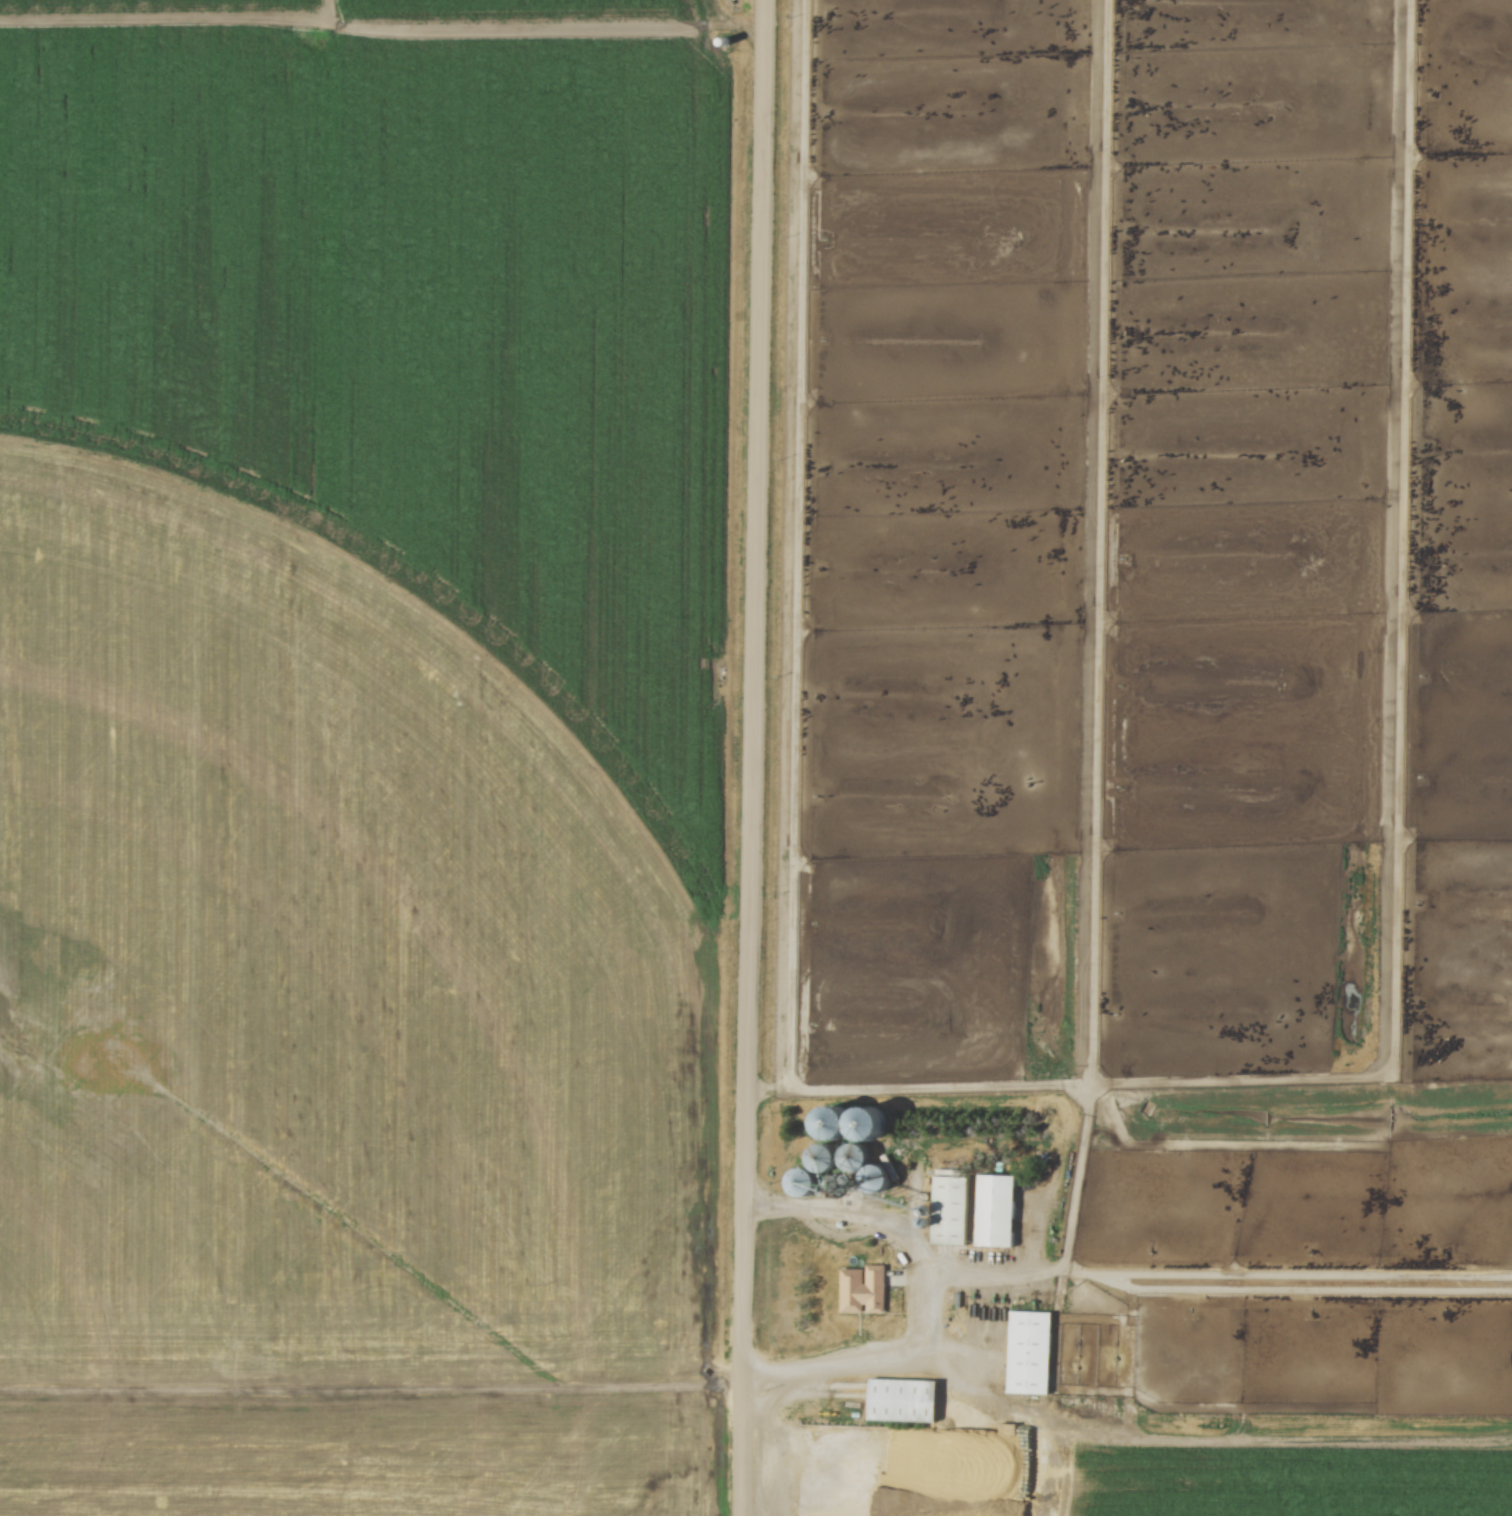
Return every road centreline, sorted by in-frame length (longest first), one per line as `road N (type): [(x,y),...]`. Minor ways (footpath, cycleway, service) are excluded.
road 1 (residential): [(745,1515),(766,0)]

